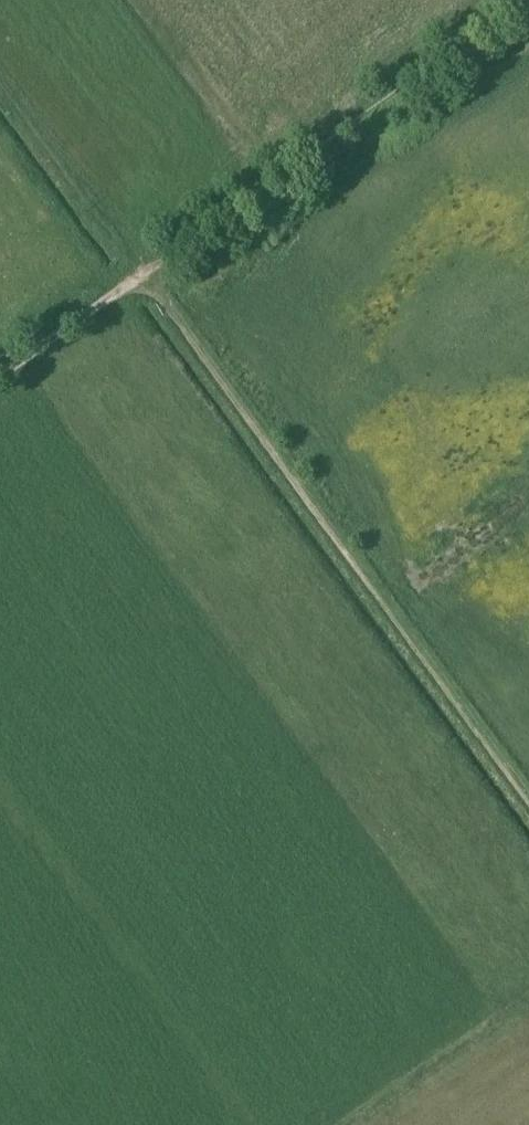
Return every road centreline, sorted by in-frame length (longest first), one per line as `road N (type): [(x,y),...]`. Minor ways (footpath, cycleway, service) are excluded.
road 1 (track): [(528,804),(145,274)]
road 2 (track): [(515,0),(145,274)]
road 3 (track): [(348,1124),(528,994)]
road 4 (track): [(145,274),(0,377)]

